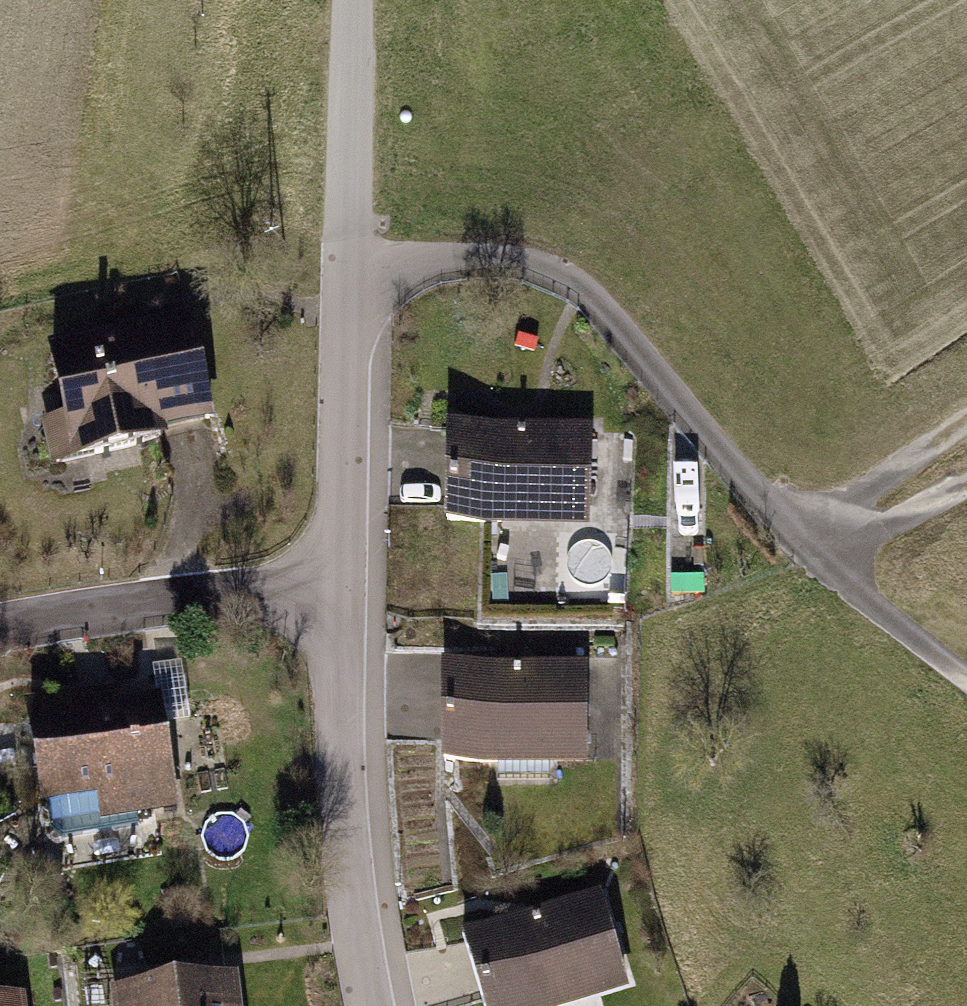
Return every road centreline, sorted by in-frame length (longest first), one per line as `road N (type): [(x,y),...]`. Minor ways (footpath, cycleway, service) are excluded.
road 1 (track): [(348,335),(451,295),(580,299),(692,426),(800,519),(966,419)]
road 2 (residential): [(349,0),(346,590)]
road 3 (residential): [(346,590),(341,787),(372,1005)]
road 4 (residential): [(0,627),(346,590)]
road 5 (track): [(800,519),(966,665)]
road 6 (track): [(800,519),(885,527),(966,482)]

